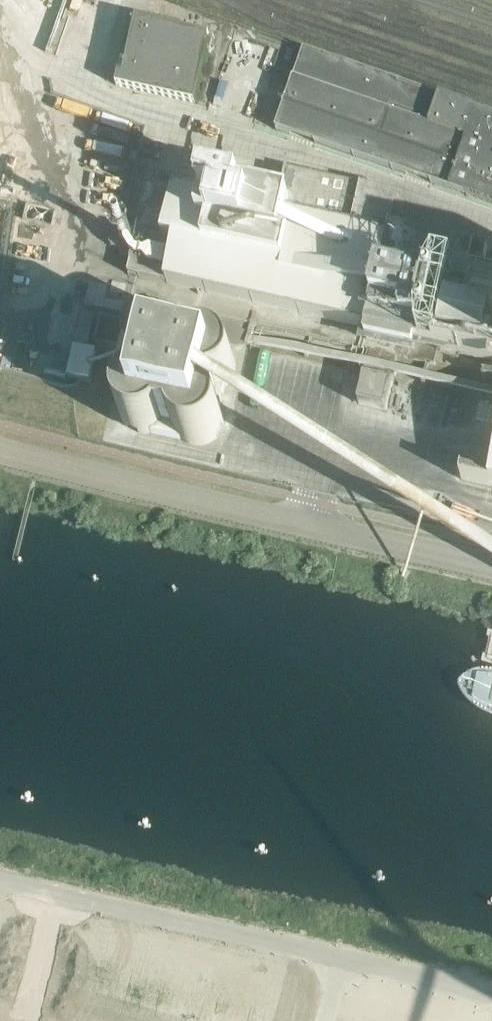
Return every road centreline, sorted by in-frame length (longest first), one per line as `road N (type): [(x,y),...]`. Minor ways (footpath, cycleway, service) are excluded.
road 1 (tertiary): [(491,564),(0,448)]
road 2 (unclassified): [(491,988),(0,882)]

